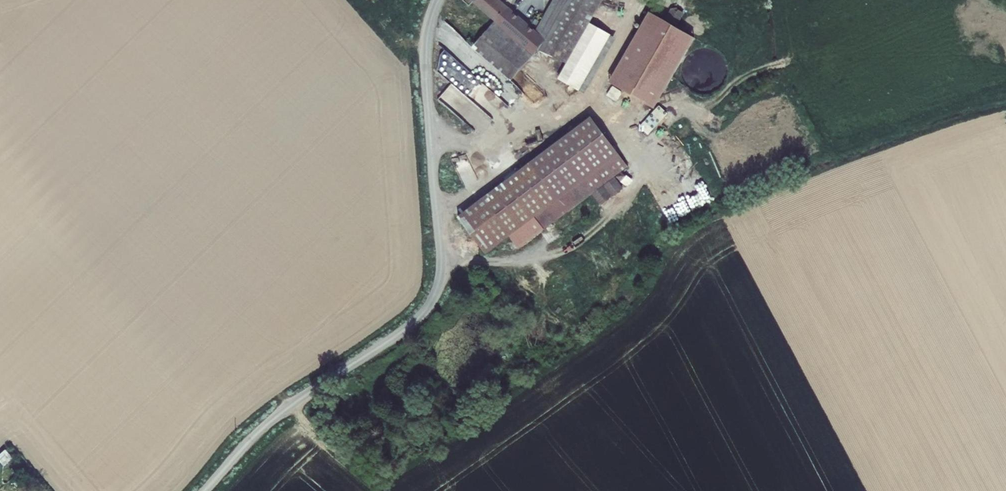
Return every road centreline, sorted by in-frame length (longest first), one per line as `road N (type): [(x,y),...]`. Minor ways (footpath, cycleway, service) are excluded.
road 1 (unclassified): [(437,0),(426,55),(441,246),(435,294),(404,330),(274,418),(203,490)]

